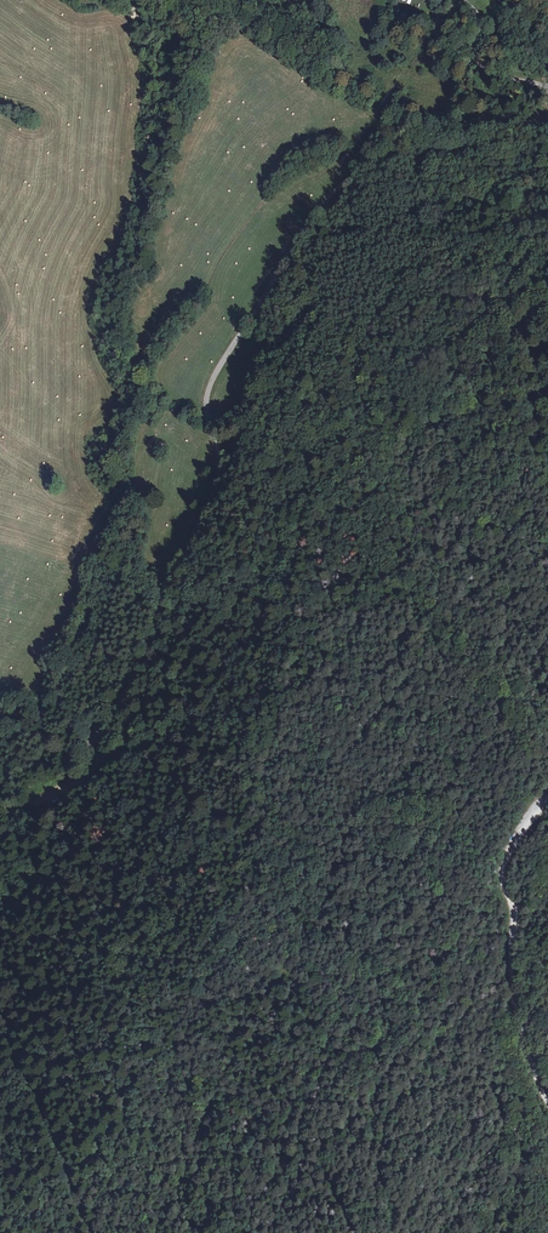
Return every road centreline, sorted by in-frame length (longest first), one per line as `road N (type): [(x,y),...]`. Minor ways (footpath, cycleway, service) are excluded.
road 1 (unclassified): [(547,125),(430,131),(337,185),(214,373),(206,411),(219,465),(208,504),(155,631),(94,738),(97,754),(110,752),(138,724),(278,555),(375,489),(429,427),(547,390)]
road 2 (track): [(547,798),(524,823),(503,869),(519,1025),(547,1100)]
road 3 (unclassified): [(465,0),(490,67),(547,86)]

